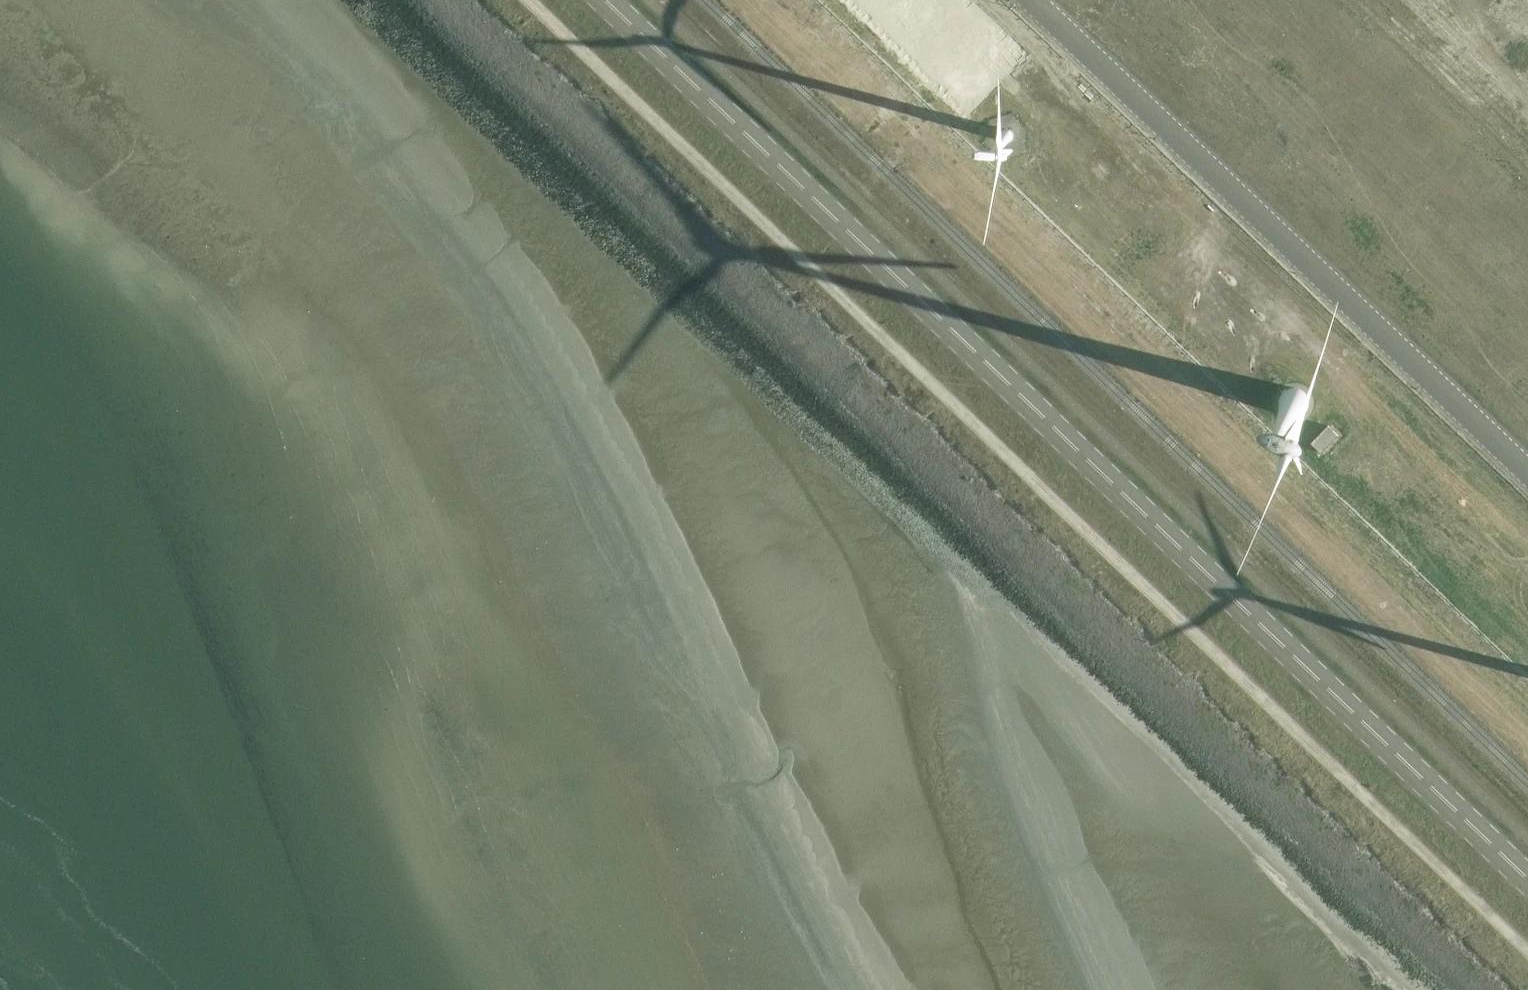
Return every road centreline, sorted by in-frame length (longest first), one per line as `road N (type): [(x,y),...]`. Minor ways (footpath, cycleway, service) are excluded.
road 1 (unclassified): [(1527,877),(608,0)]
road 2 (unclassified): [(1527,473),(1027,0)]

